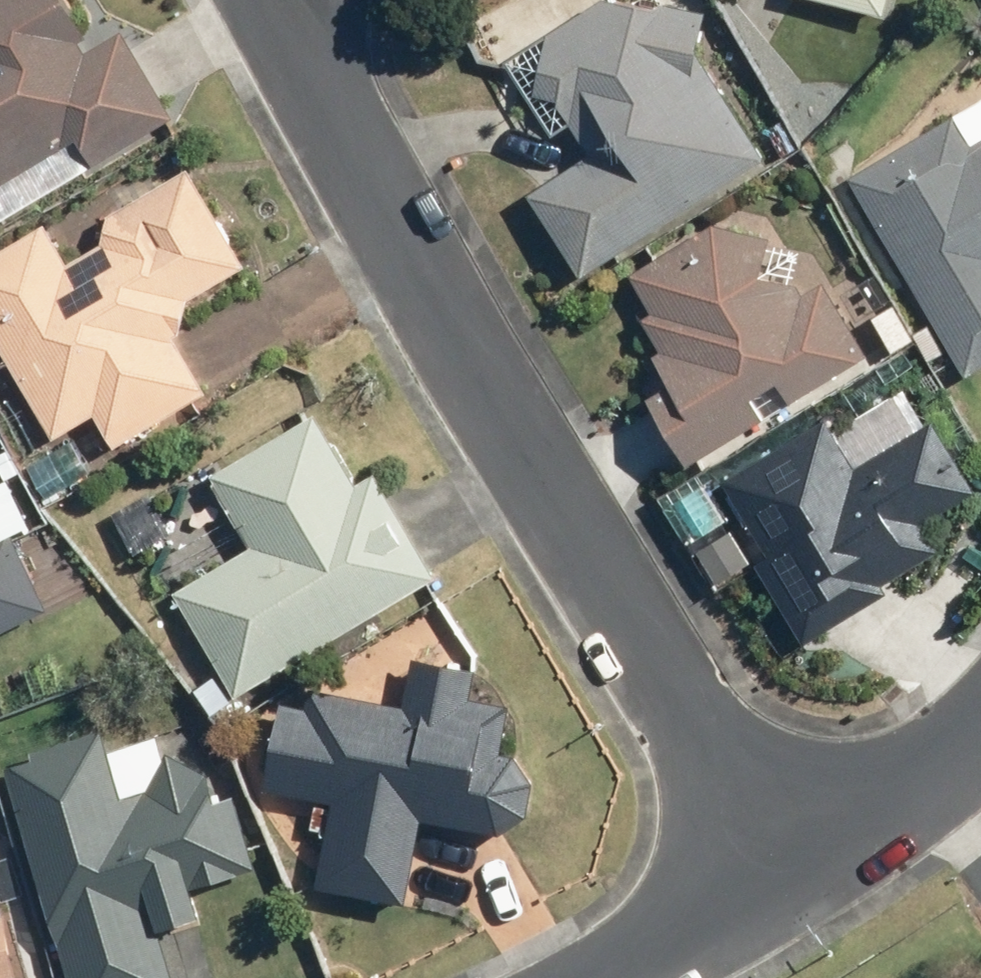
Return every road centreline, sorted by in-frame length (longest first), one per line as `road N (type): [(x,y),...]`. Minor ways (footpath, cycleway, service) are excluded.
road 1 (residential): [(789,885),(307,65)]
road 2 (residential): [(980,736),(789,885)]
road 3 (residential): [(789,885),(603,977)]

